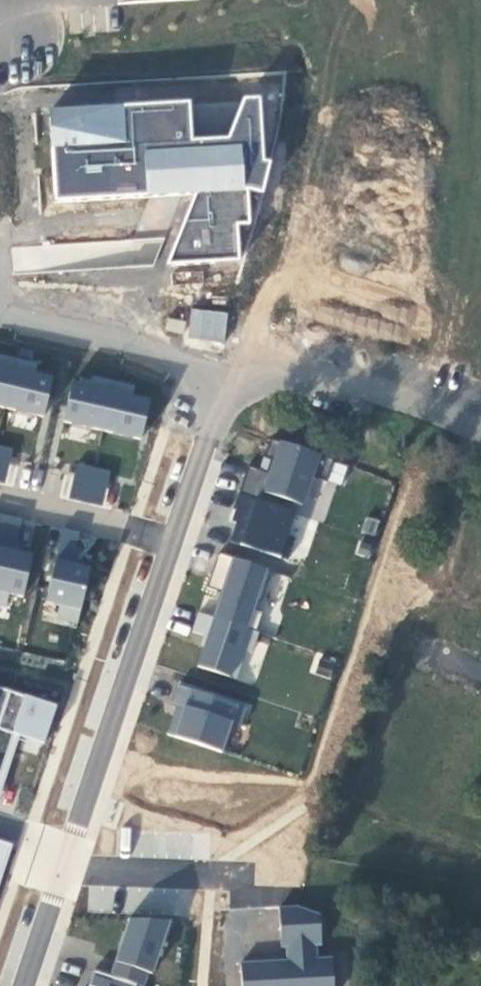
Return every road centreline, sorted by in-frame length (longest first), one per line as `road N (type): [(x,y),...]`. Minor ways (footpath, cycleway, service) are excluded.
road 1 (residential): [(71,851),(169,536)]
road 2 (residential): [(228,360),(480,435)]
road 3 (residential): [(228,360),(0,317)]
road 4 (residential): [(67,864),(254,878)]
road 5 (residential): [(169,536),(228,360)]
road 6 (residential): [(169,536),(0,498)]
road 7 (residential): [(26,985),(67,864)]

